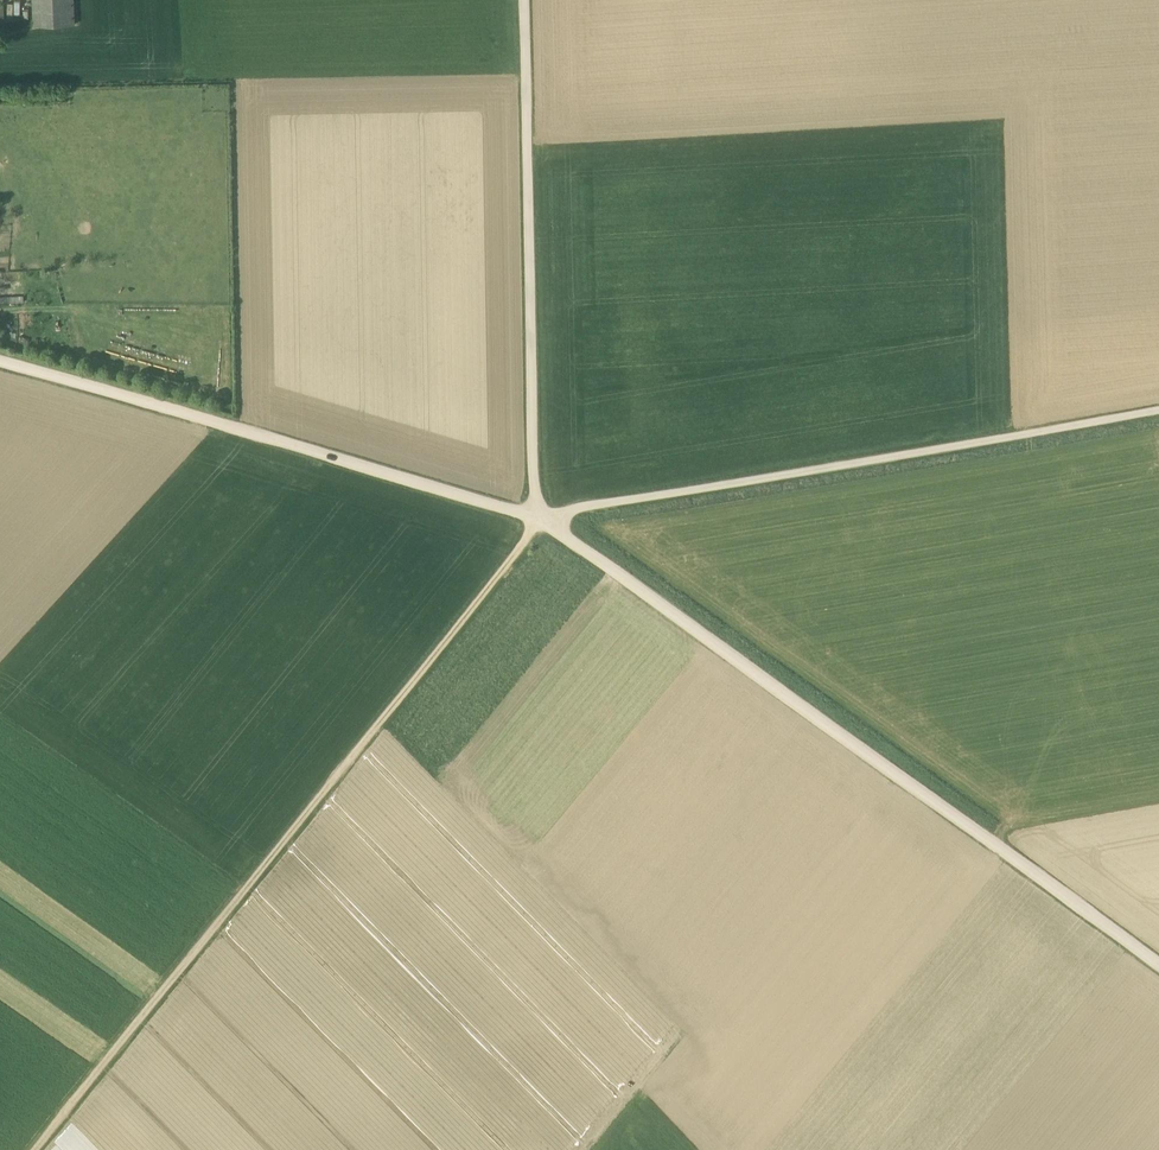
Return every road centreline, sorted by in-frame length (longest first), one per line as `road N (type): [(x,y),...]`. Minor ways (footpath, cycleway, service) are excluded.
road 1 (track): [(540,520),(32,1149)]
road 2 (track): [(540,520),(1158,970)]
road 3 (track): [(1158,409),(540,520)]
road 4 (track): [(540,520),(0,359)]
road 5 (track): [(540,520),(526,0)]

